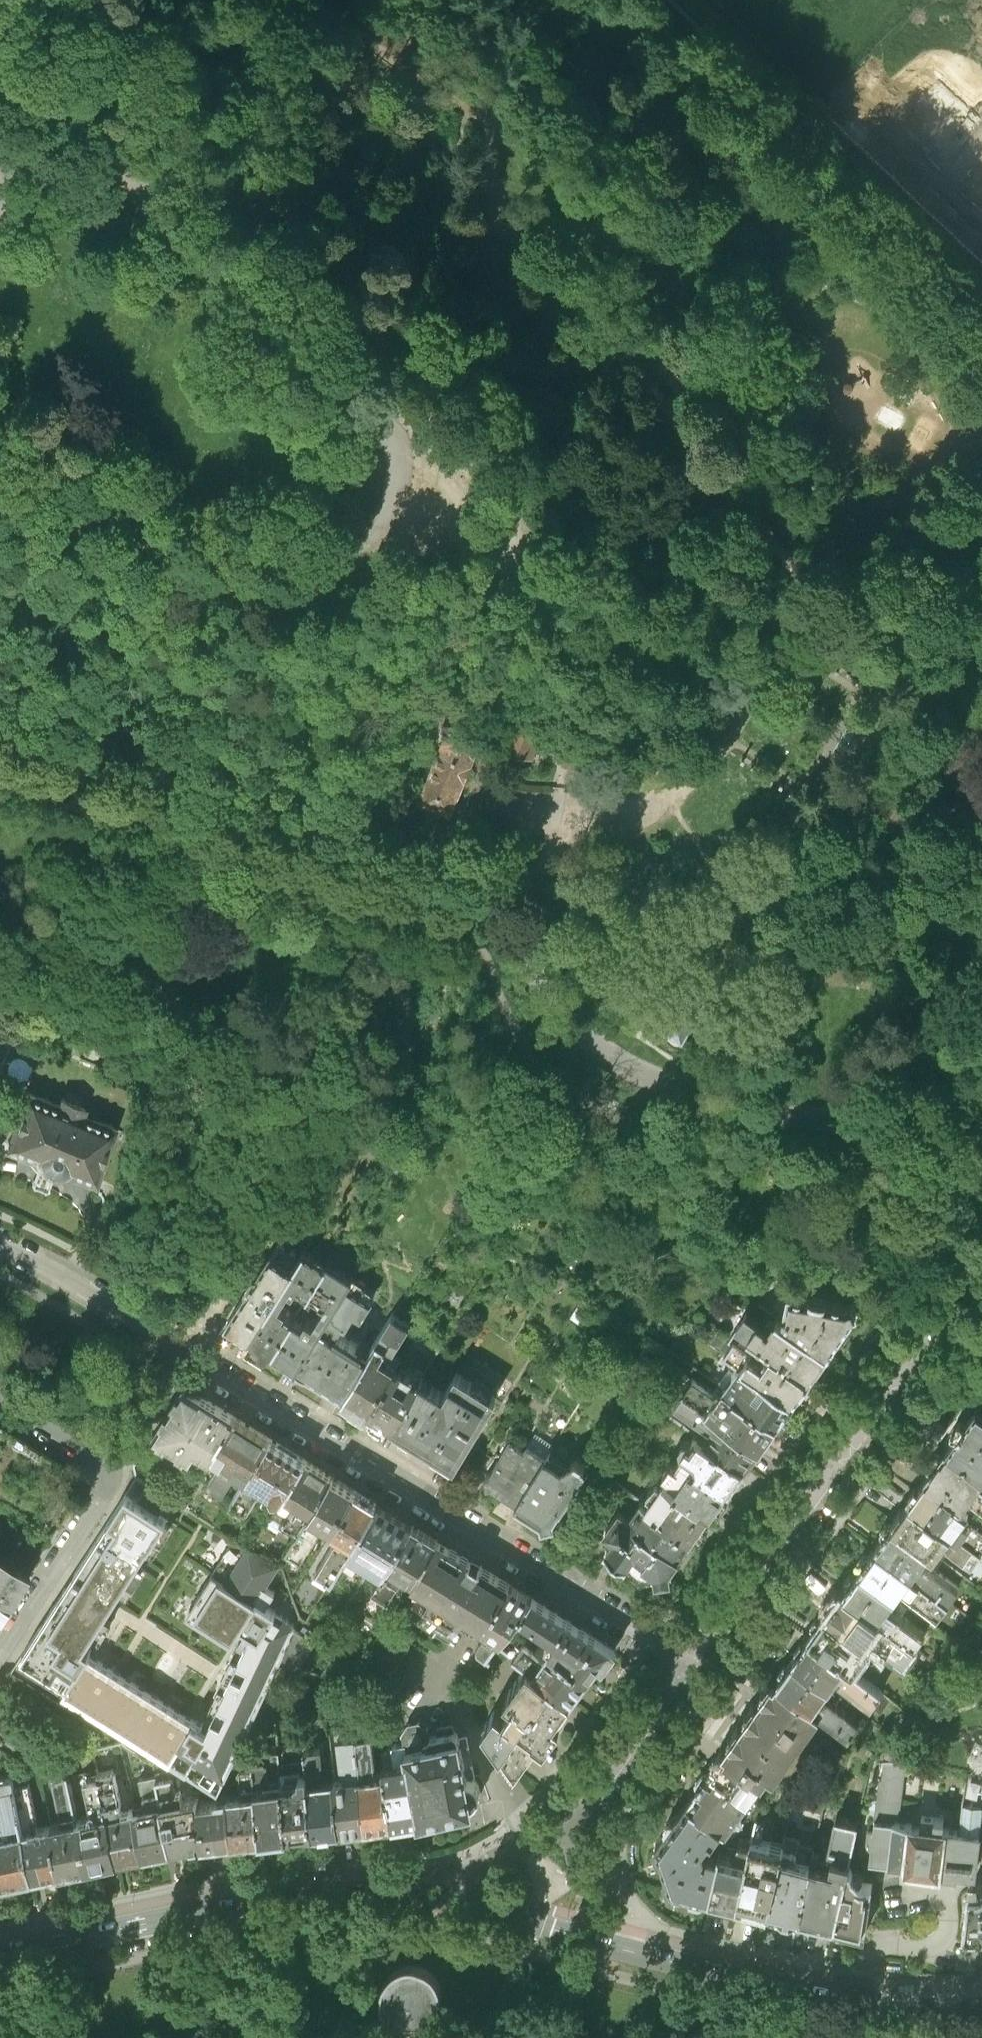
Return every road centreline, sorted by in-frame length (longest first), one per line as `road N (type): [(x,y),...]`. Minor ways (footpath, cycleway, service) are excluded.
road 1 (unclassified): [(0,684),(497,881),(562,995),(596,1036),(714,1091),(804,1114),(861,1111),(903,1088),(941,1037),(981,951)]
road 2 (track): [(0,914),(197,1004),(306,1100),(335,1115),(372,1102),(397,1068),(407,1007),(395,975),(363,951),(172,863),(40,752),(31,724)]
road 3 (track): [(527,864),(579,823),(676,794),(704,777),(808,610),(809,592),(633,371),(510,249)]
road 4 (residential): [(0,1238),(66,1269),(689,1662)]
road 5 (unclassified): [(0,415),(72,481),(181,555),(251,567),(316,556),(369,529),(393,497),(401,465),(400,443),(376,408)]
road 6 (unclassified): [(376,408),(0,52)]
road 7 (residential): [(689,1662),(981,1259)]
road 8 (track): [(469,888),(433,902),(254,855),(141,869),(111,862),(0,807)]
road 9 (track): [(31,724),(469,888)]
road 10 (primary): [(413,1887),(280,1896),(0,1954)]
road 11 (track): [(822,286),(779,275),(708,227),(530,150),(496,153),(465,126)]
road 12 (primary): [(981,2001),(862,1995),(621,1938)]
road 13 (residential): [(0,1648),(114,1470),(0,1399)]
road 14 (primary): [(621,1938),(413,1887)]
road 15 (track): [(822,286),(878,309),(981,412)]
road 16 (track): [(302,0),(465,126)]
road 17 (residential): [(572,1814),(689,1662)]
road 18 (residential): [(572,1814),(413,1887)]
road 19 (residential): [(621,1938),(582,1875),(572,1814)]

